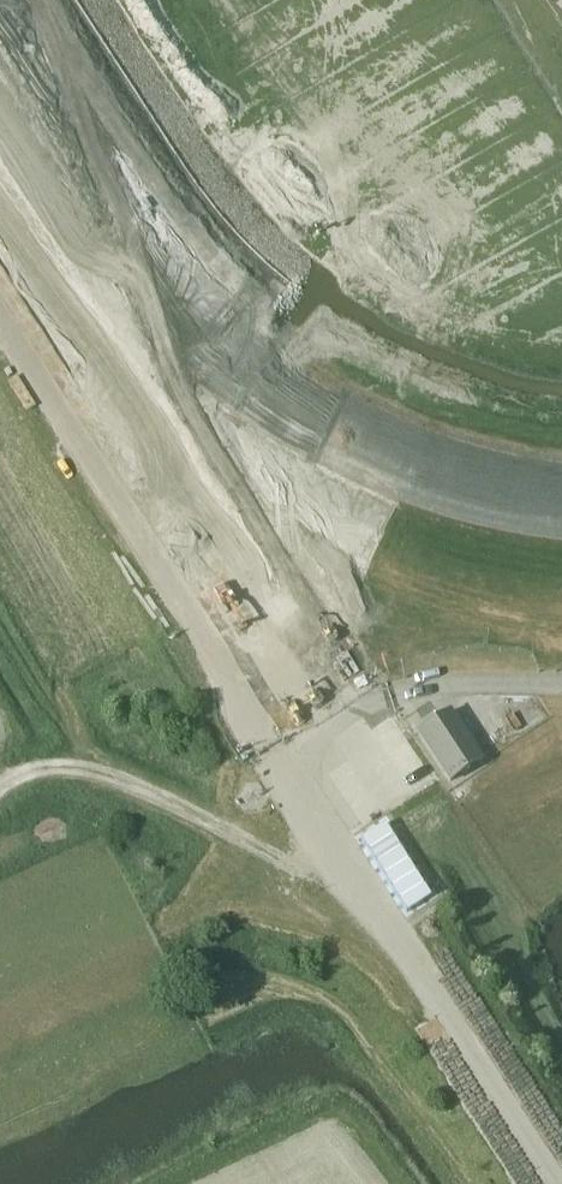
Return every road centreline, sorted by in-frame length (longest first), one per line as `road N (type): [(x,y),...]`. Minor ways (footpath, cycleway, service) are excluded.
road 1 (unclassified): [(561,1183),(200,623)]
road 2 (track): [(279,555),(181,390),(42,0)]
road 3 (track): [(160,328),(236,400),(353,468),(447,506),(561,526)]
road 4 (track): [(386,910),(108,781),(54,772),(19,775),(0,787)]

